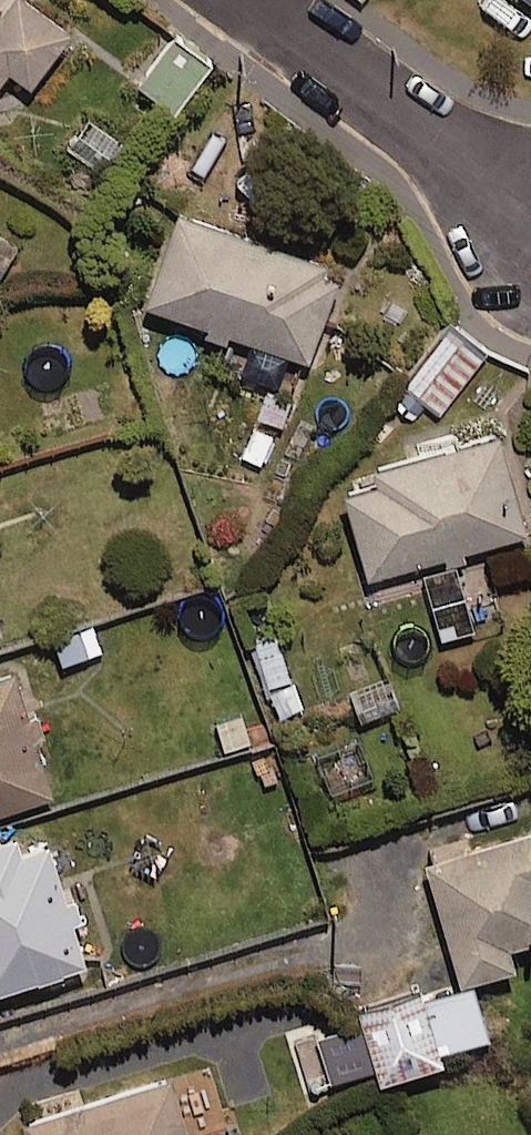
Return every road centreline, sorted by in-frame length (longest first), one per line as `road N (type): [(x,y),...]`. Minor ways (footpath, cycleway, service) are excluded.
road 1 (residential): [(530,208),(254,0)]

